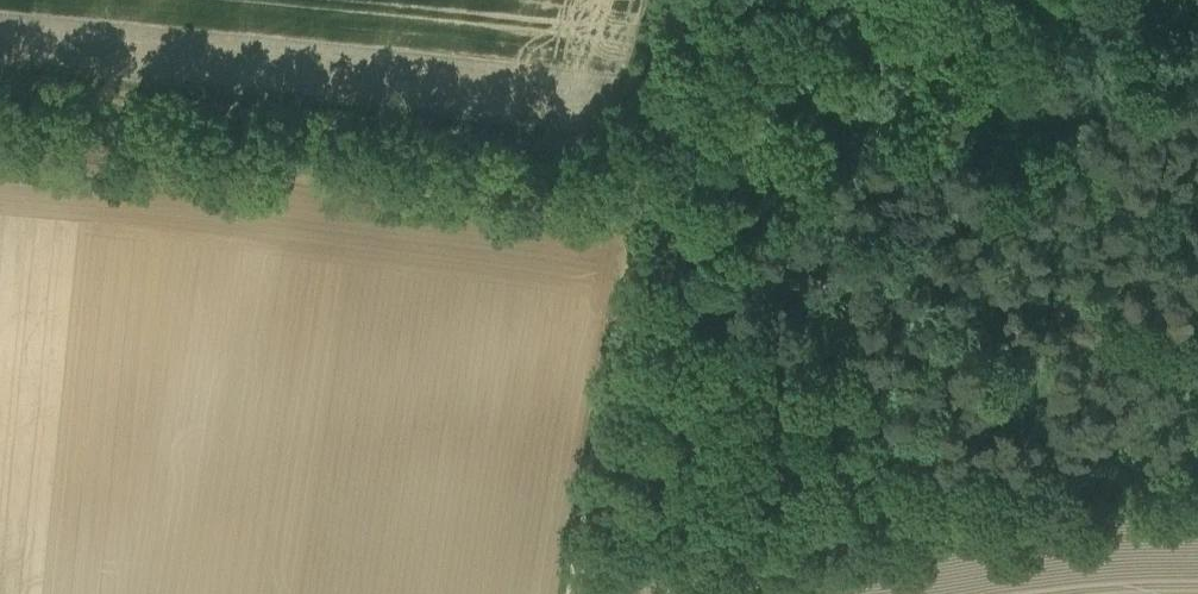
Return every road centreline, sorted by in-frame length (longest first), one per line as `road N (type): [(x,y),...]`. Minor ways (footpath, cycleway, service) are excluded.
road 1 (track): [(0,86),(597,152),(626,183),(593,492)]
road 2 (track): [(1197,473),(593,492)]
road 3 (track): [(626,183),(671,184),(1197,41)]

